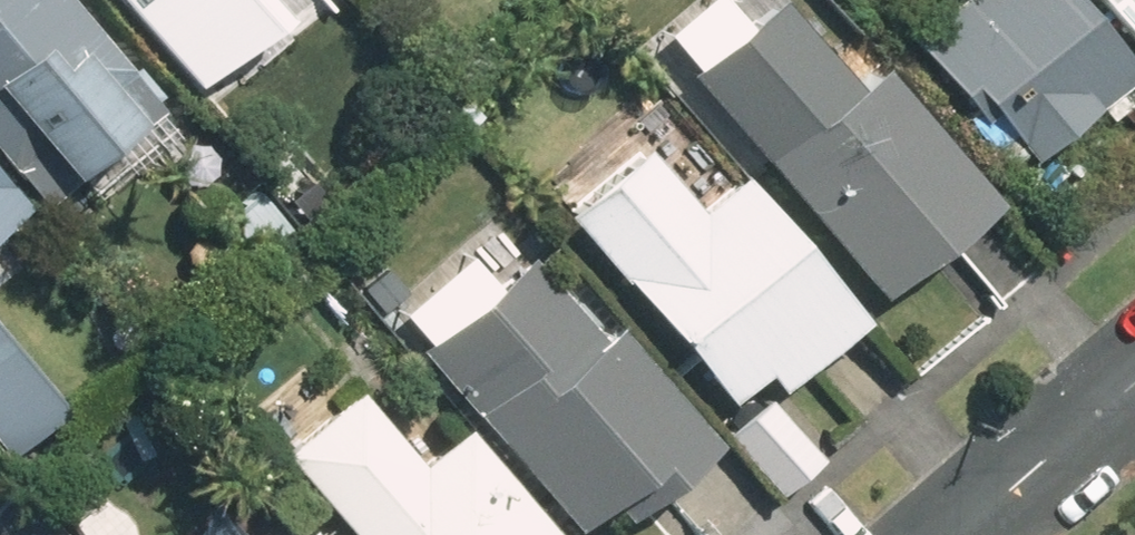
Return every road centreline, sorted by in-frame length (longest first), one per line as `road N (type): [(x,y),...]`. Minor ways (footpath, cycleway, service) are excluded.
road 1 (residential): [(1134,386),(964,534)]

